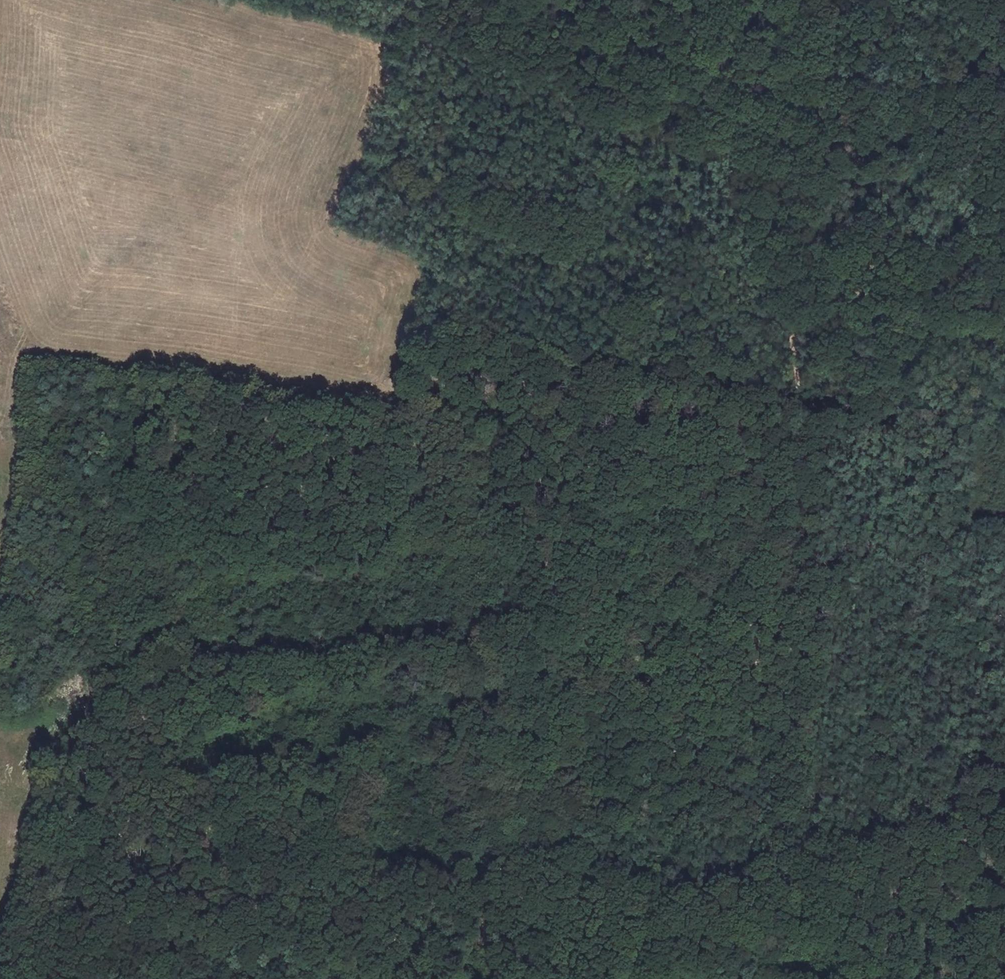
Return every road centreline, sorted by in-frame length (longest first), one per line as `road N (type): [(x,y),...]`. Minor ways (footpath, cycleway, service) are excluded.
road 1 (track): [(1004,535),(801,546),(801,384),(780,282),(784,239),(830,142),(828,0)]
road 2 (track): [(554,978),(589,802),(611,782),(696,745),(736,711),(756,678),(801,546)]

